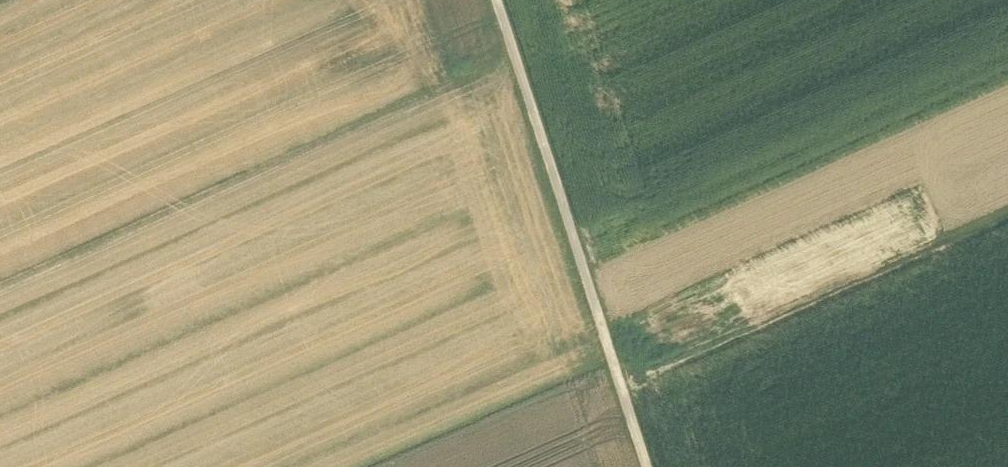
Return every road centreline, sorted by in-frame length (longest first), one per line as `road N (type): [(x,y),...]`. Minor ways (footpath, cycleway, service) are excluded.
road 1 (track): [(506,0),(658,466)]
road 2 (track): [(636,395),(1007,226)]

